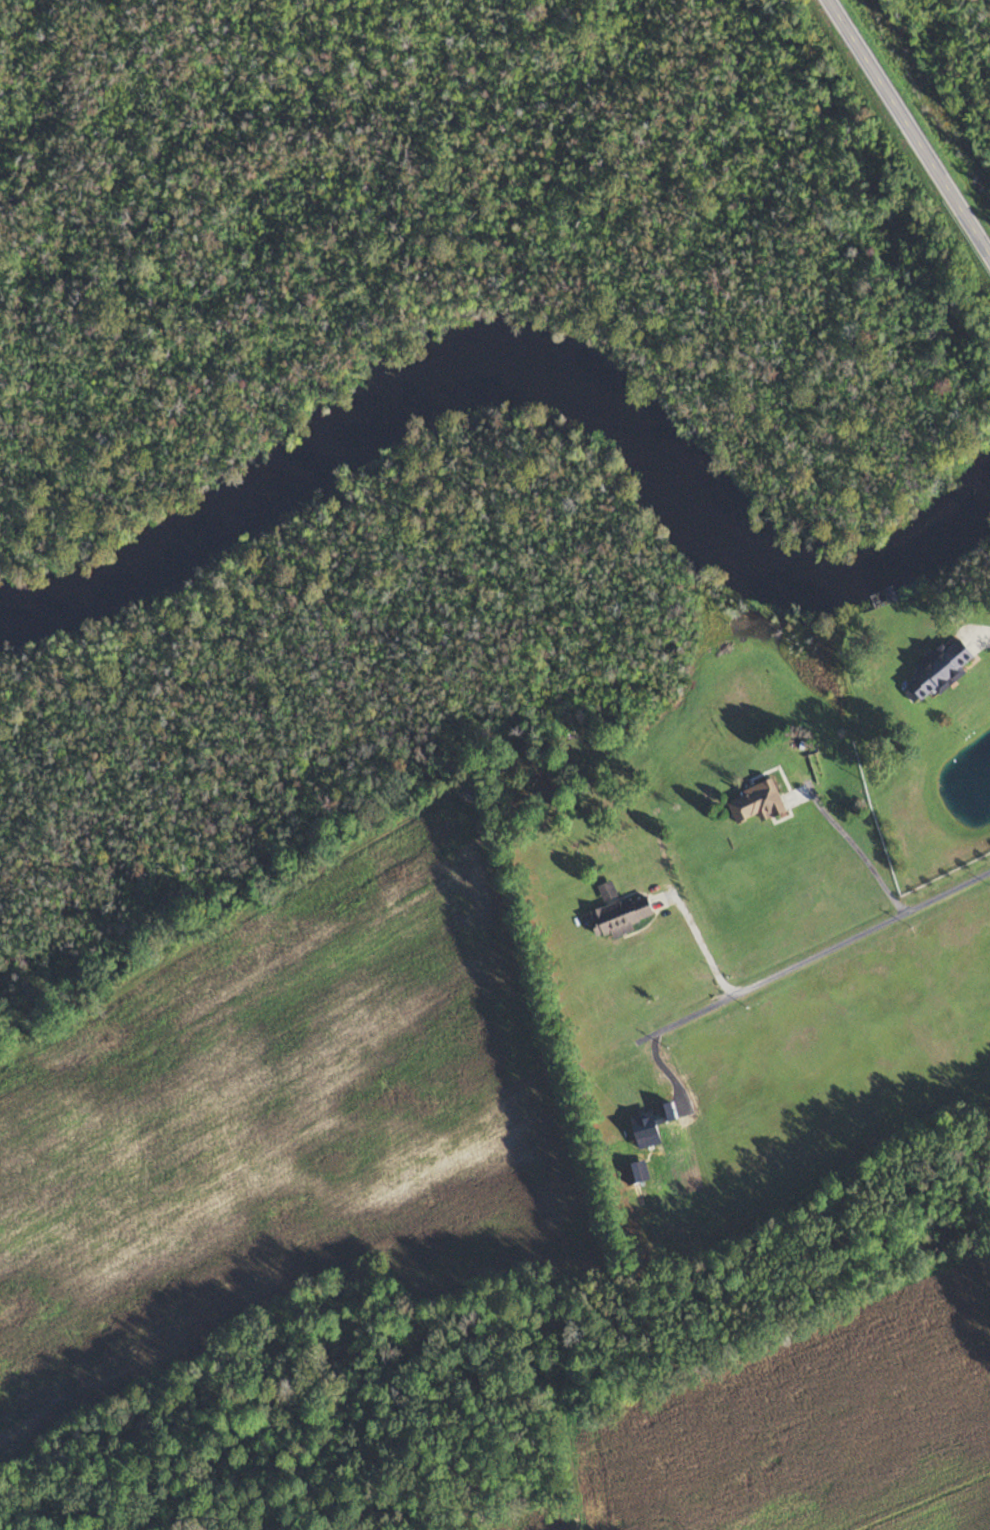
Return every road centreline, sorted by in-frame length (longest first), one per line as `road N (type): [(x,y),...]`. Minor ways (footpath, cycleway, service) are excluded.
road 1 (residential): [(989,870),(636,1041)]
road 2 (primary): [(989,260),(823,0)]

